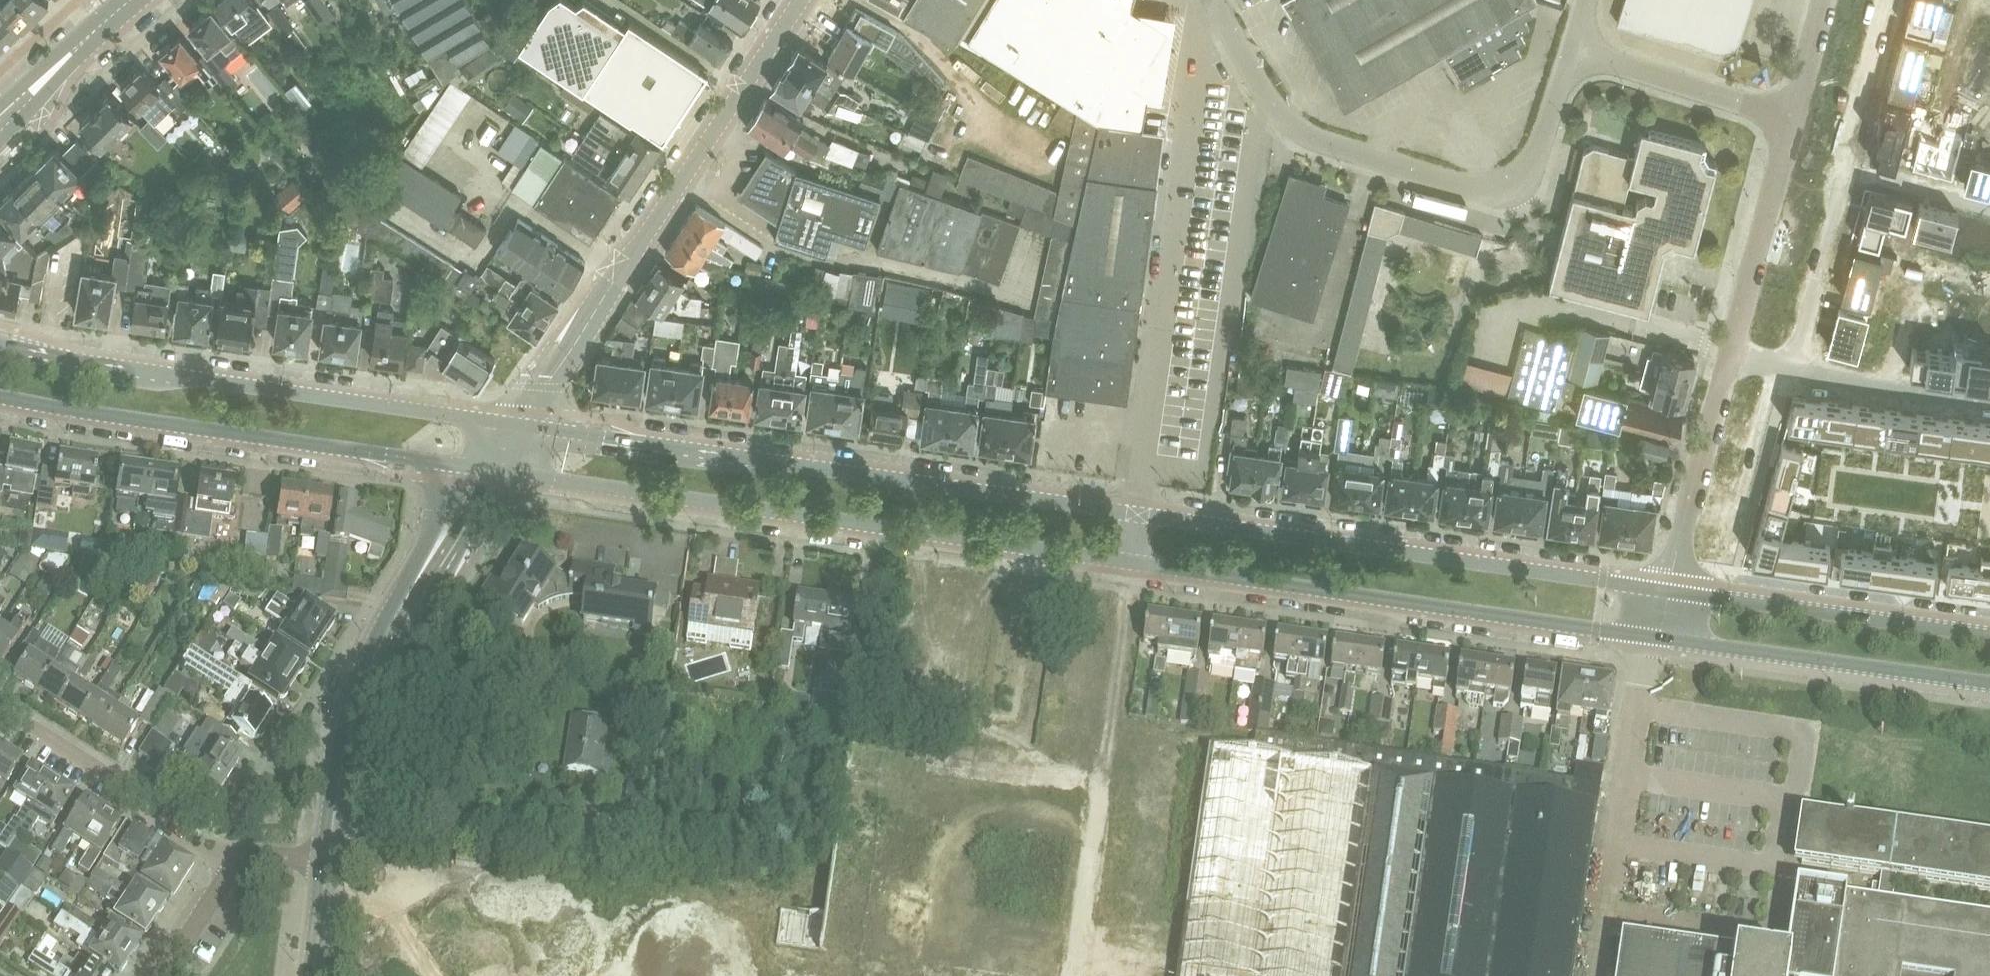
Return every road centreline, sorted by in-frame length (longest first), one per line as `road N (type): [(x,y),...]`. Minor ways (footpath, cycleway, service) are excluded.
road 1 (primary): [(487,471),(1989,686)]
road 2 (primary): [(1139,517),(513,428)]
road 3 (primary): [(1657,590),(1139,517)]
road 4 (unclassified): [(1216,6),(1273,106),(1302,133),(1466,184),(1516,180),(1532,159),(1572,48)]
road 5 (unclassified): [(1139,517),(1202,20),(1216,6)]
road 6 (primary): [(513,428),(0,348)]
road 7 (unclassified): [(513,428),(800,0)]
road 8 (primary): [(0,396),(487,471)]
road 9 (tertiary): [(328,862),(342,777),(374,680),(487,471)]
road 10 (primary): [(1989,637),(1657,590)]
road 11 (residential): [(234,863),(0,703)]
road 12 (unclassified): [(1657,590),(1725,354)]
road 13 (unclassified): [(1725,354),(1789,119)]
road 14 (unclassified): [(1789,119),(1572,48)]
road 15 (residential): [(1794,369),(1845,165)]
road 16 (residential): [(1794,369),(1989,399)]
road 17 (tertiary): [(0,127),(131,0)]
road 18 (residential): [(1845,165),(1883,0)]
road 19 (residential): [(1989,206),(1845,165)]
road 20 (residential): [(143,975),(153,960),(177,950),(234,863)]
road 21 (unclassified): [(1789,119),(1822,0)]

